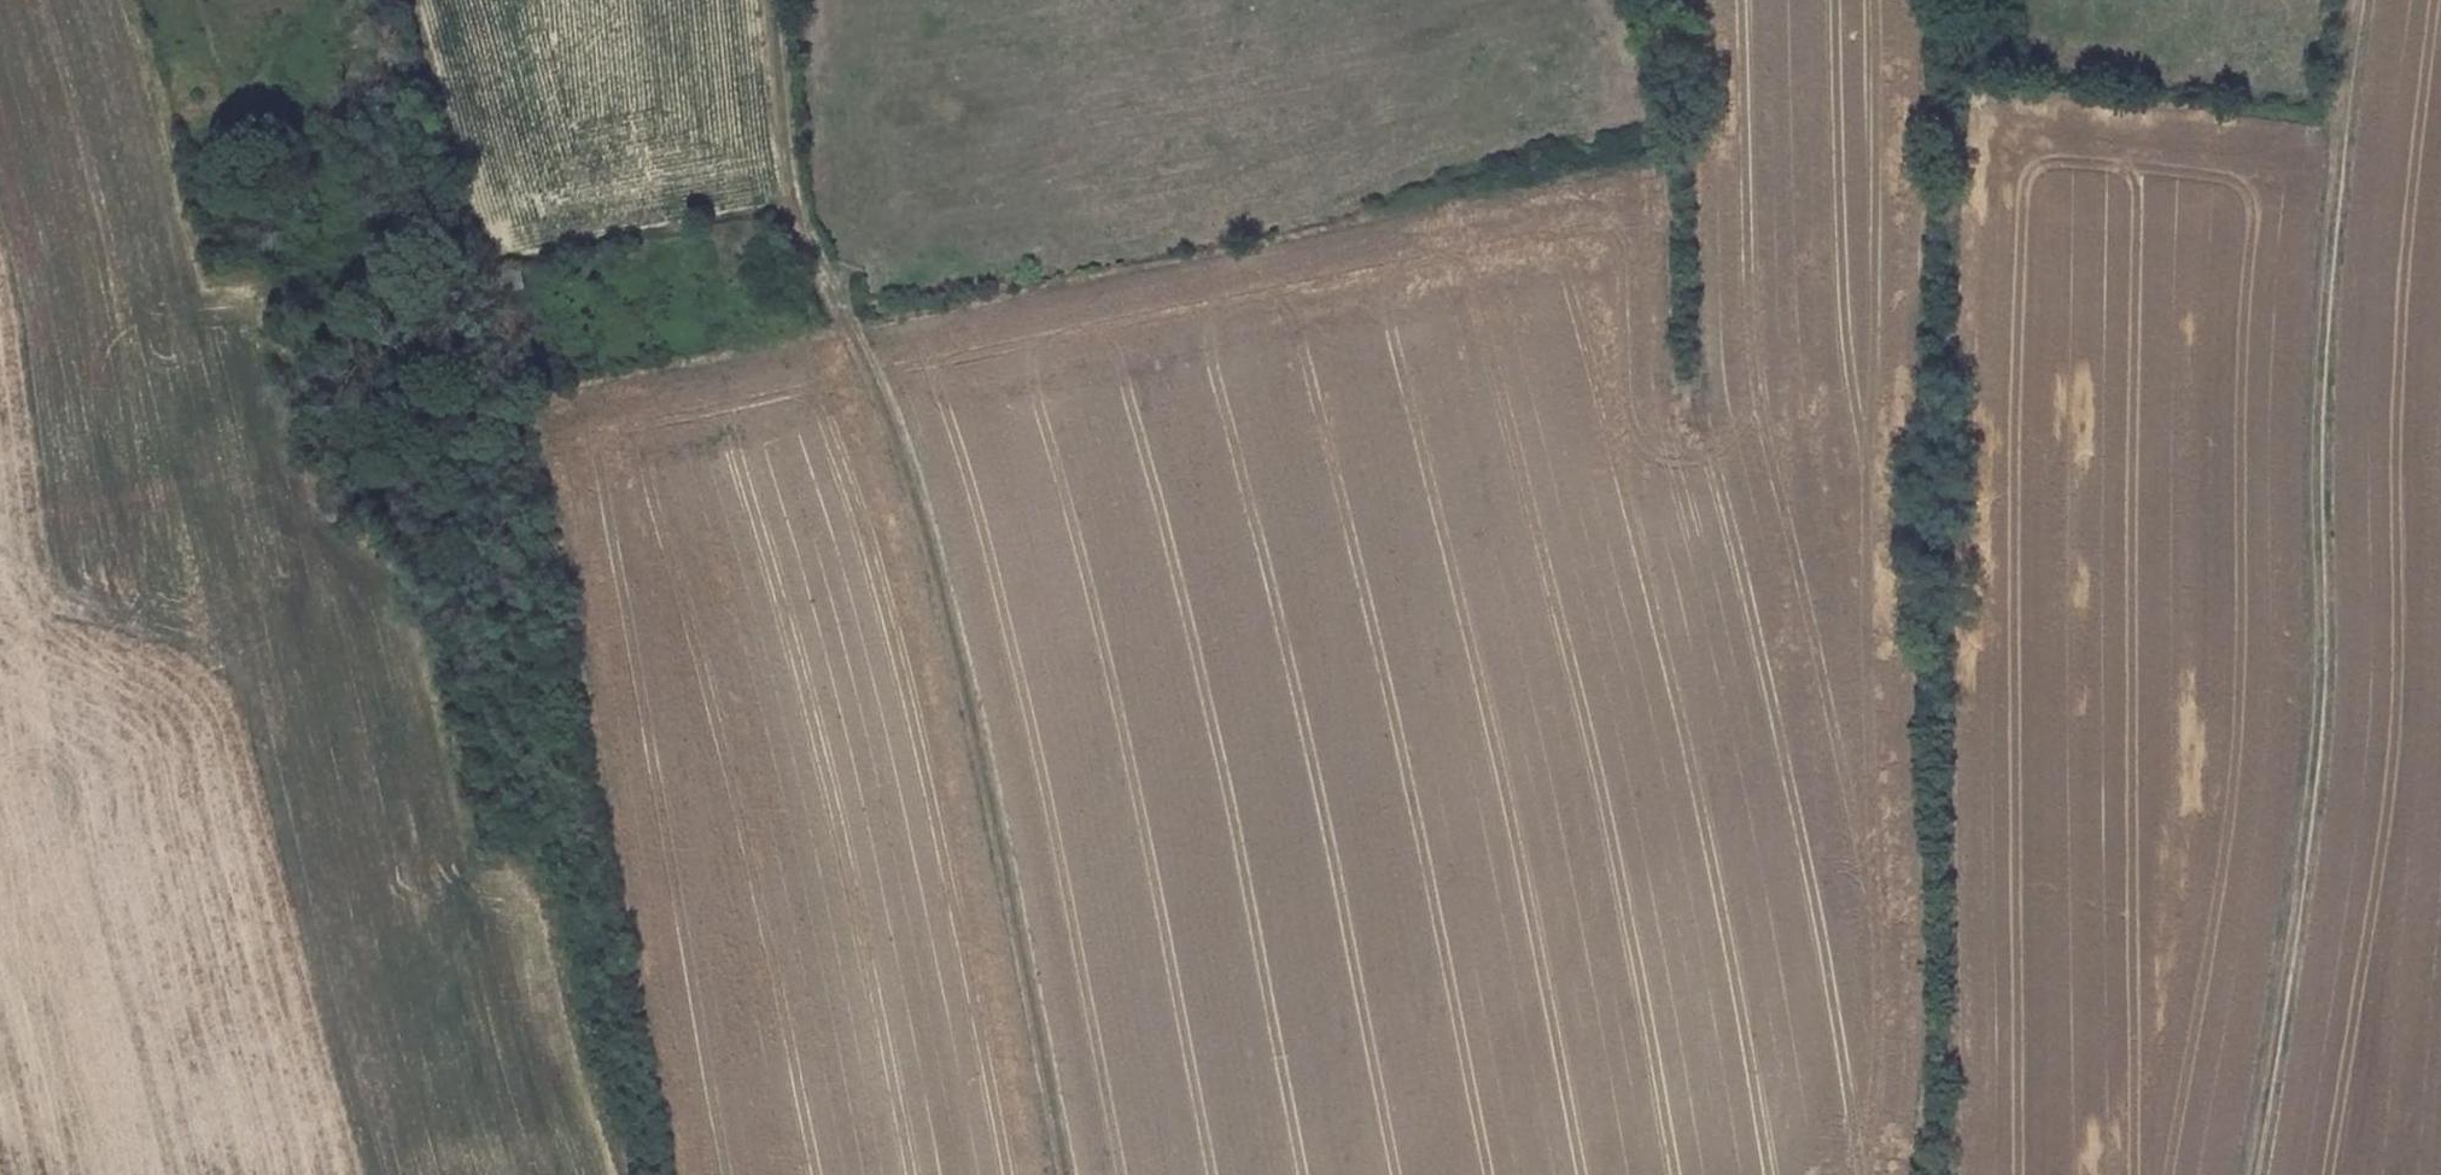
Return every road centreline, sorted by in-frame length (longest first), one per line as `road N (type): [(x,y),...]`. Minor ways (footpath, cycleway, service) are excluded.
road 1 (track): [(1060,1174),(984,797),(884,394),(789,190),(774,0)]
road 2 (track): [(2359,0),(2320,334),(2310,780),(2249,1174)]

